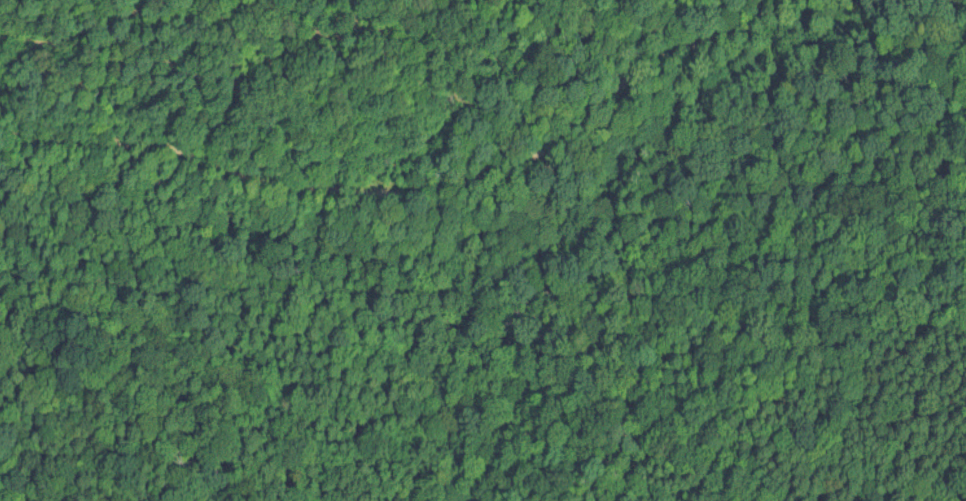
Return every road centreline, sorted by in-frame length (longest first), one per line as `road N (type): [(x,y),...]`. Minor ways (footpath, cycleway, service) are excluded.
road 1 (tertiary): [(0,127),(258,177),(377,187),(485,174),(575,122),(612,84),(700,55),(781,0)]

